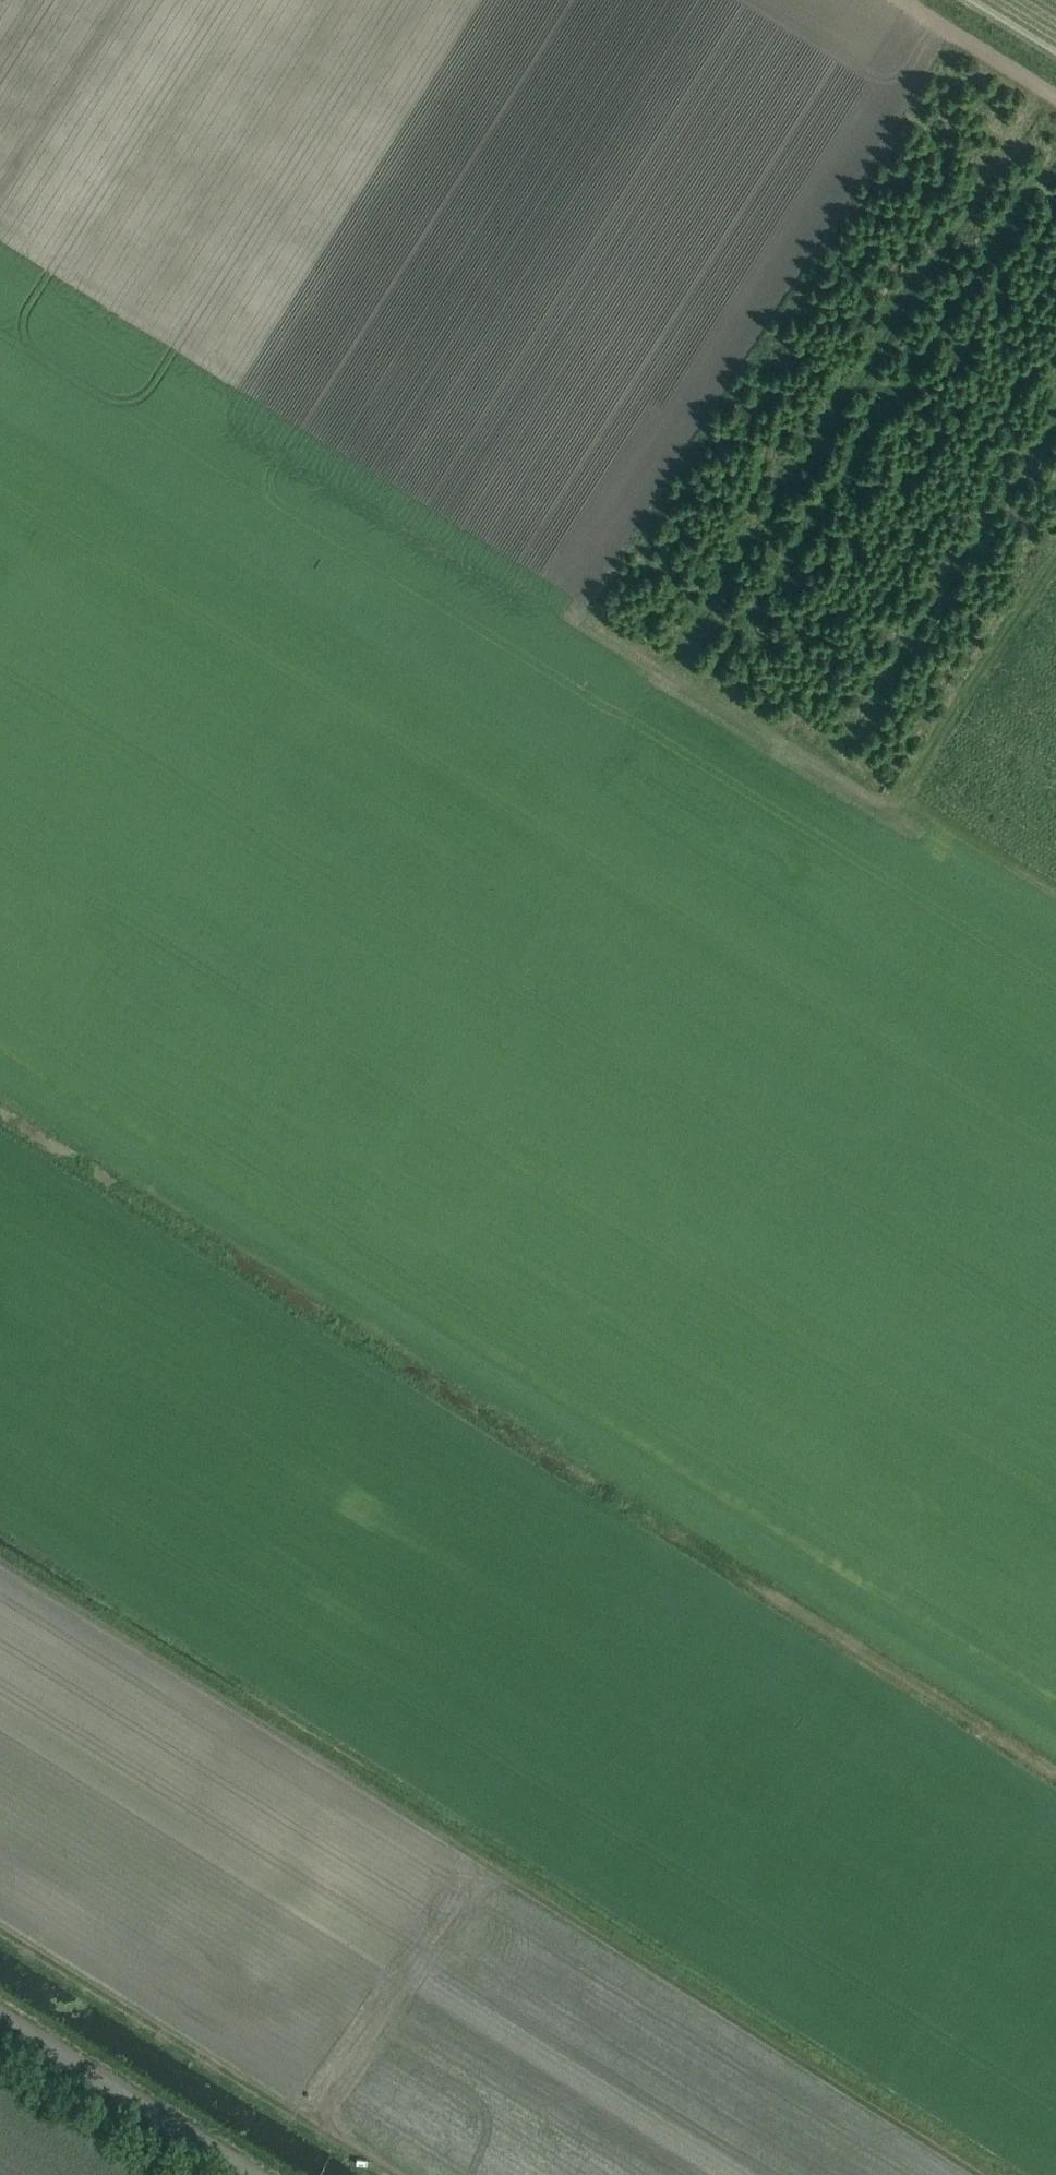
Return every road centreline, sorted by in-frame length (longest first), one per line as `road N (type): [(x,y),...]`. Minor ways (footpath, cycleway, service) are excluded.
road 1 (unclassified): [(249,2174),(0,2019)]
road 2 (track): [(1055,100),(896,0)]

